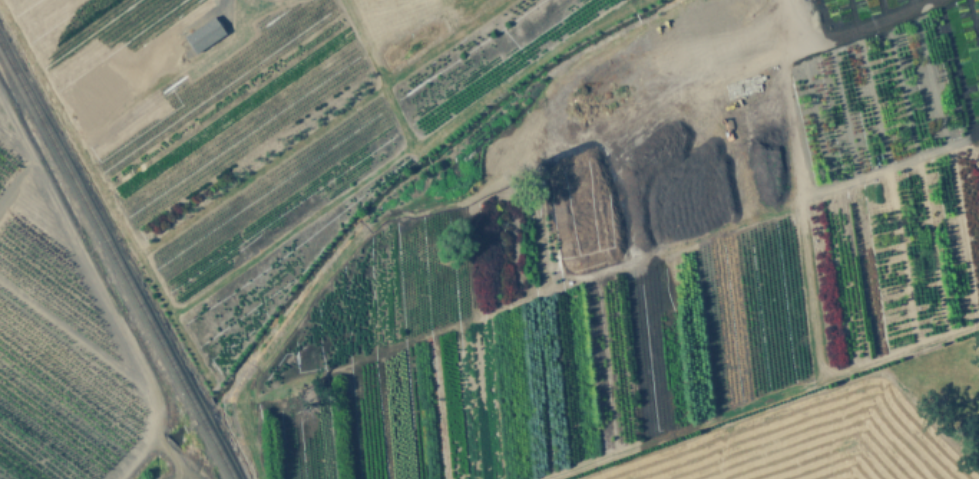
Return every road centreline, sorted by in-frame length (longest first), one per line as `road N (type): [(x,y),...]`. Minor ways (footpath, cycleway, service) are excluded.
road 1 (track): [(819,373),(778,0)]
road 2 (track): [(785,53),(934,0)]

